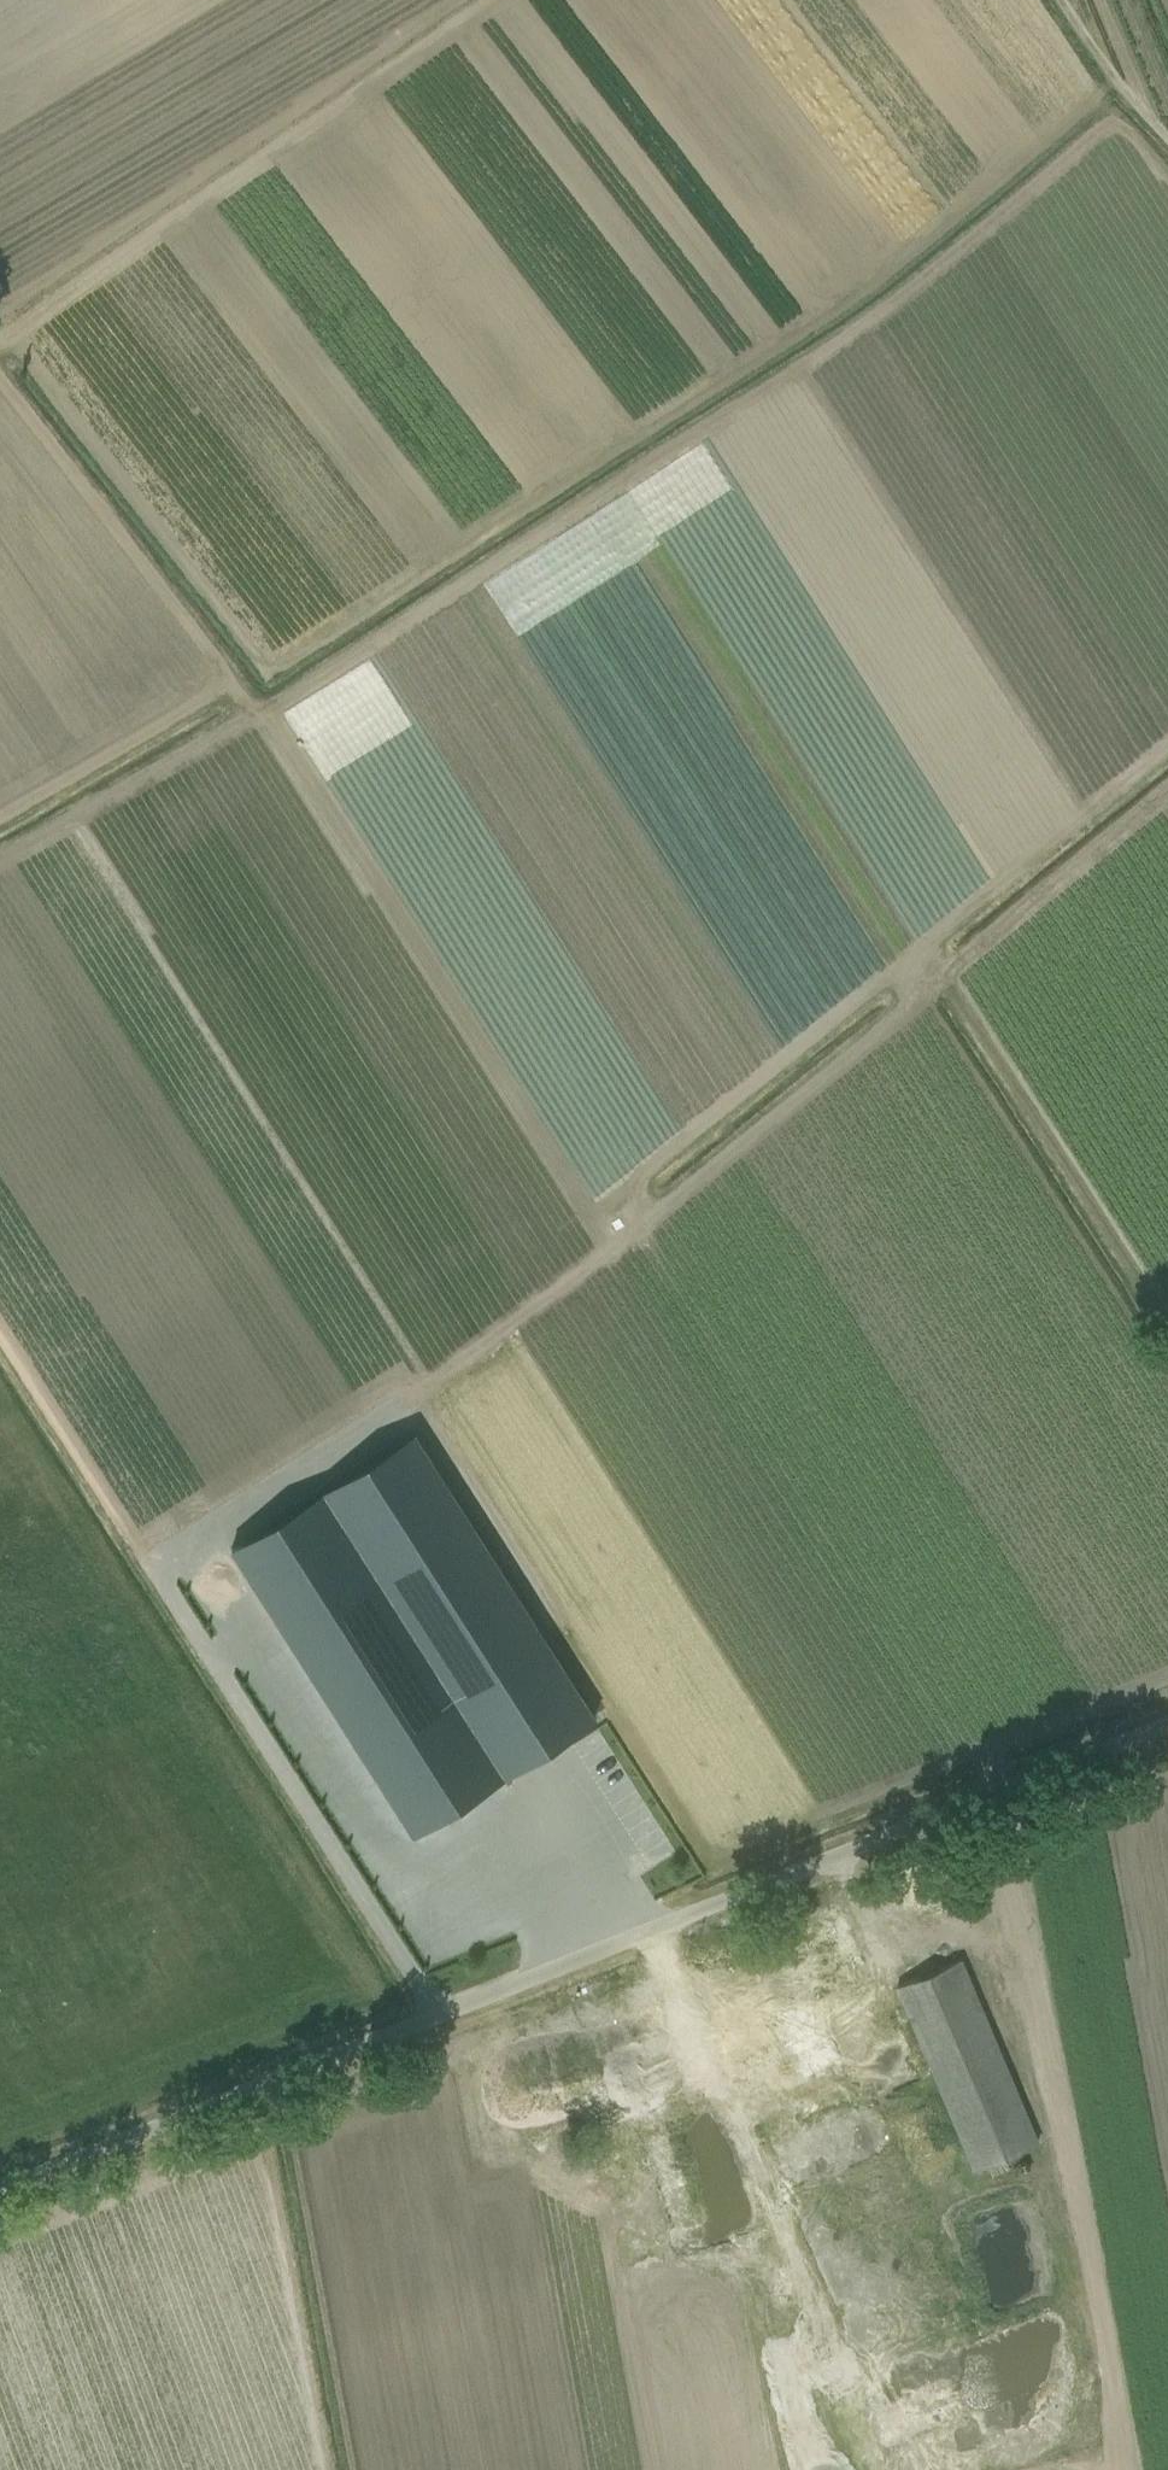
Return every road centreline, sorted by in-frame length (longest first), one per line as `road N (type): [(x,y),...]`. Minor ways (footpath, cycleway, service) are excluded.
road 1 (unclassified): [(0,2188),(1167,1730)]

